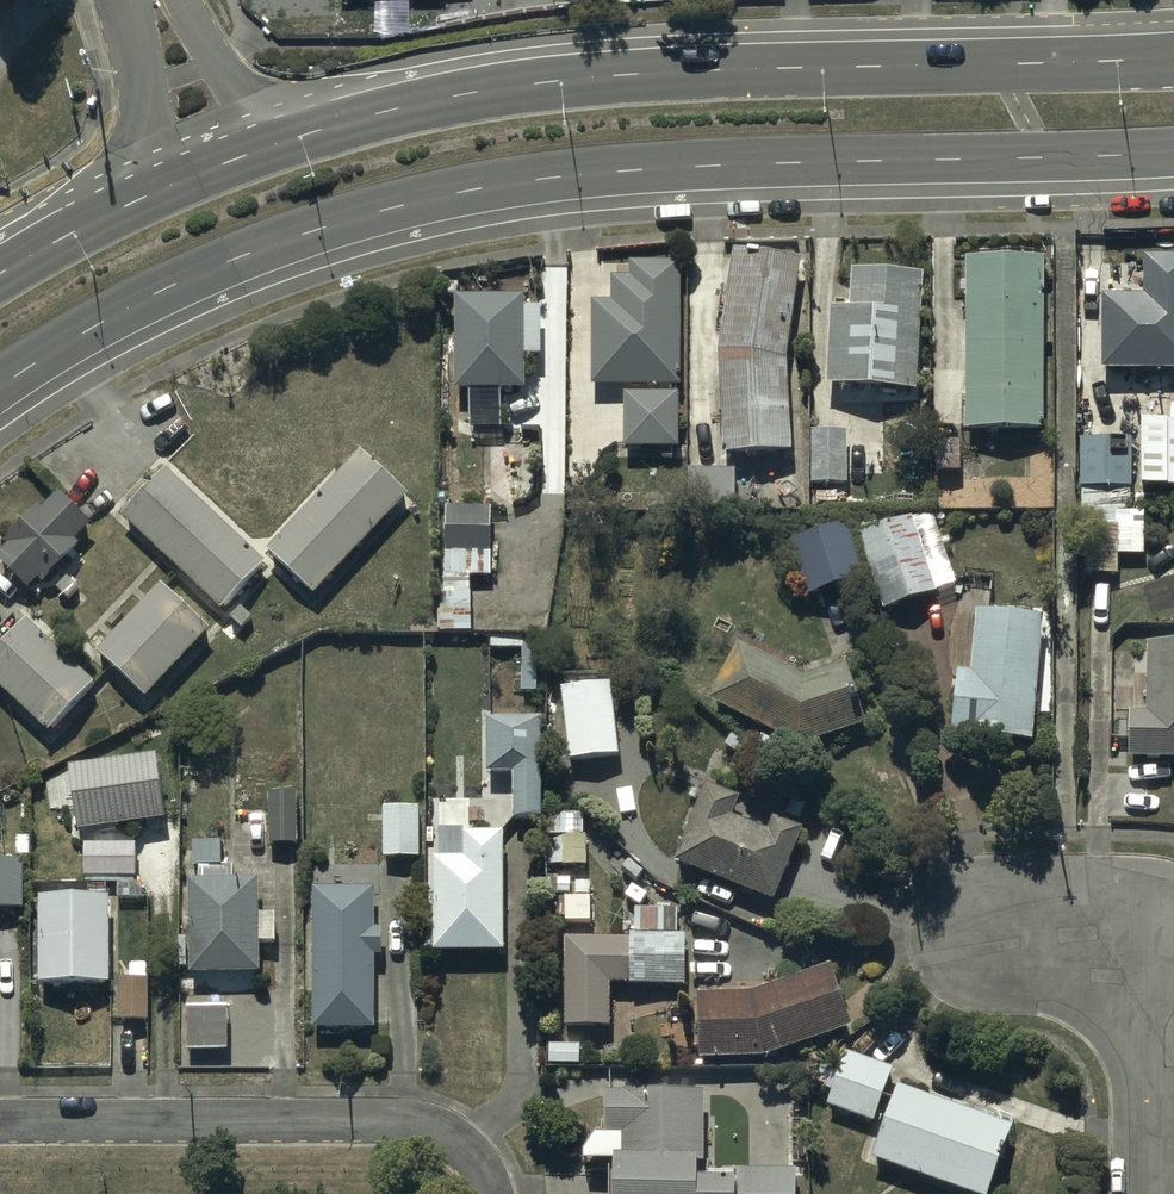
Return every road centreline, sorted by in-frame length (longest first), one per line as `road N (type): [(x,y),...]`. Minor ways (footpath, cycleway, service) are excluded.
road 1 (primary): [(1173,149),(647,166),(441,192),(247,252),(88,331),(0,387)]
road 2 (primary): [(211,169),(394,108),(495,89),(710,71),(1173,58)]
road 3 (residential): [(0,1118),(411,1123),(465,1149),(488,1193)]
road 4 (residential): [(1146,1193),(1143,1053),(1069,930)]
road 5 (primary): [(0,277),(211,169)]
road 6 (residential): [(153,0),(211,169)]

